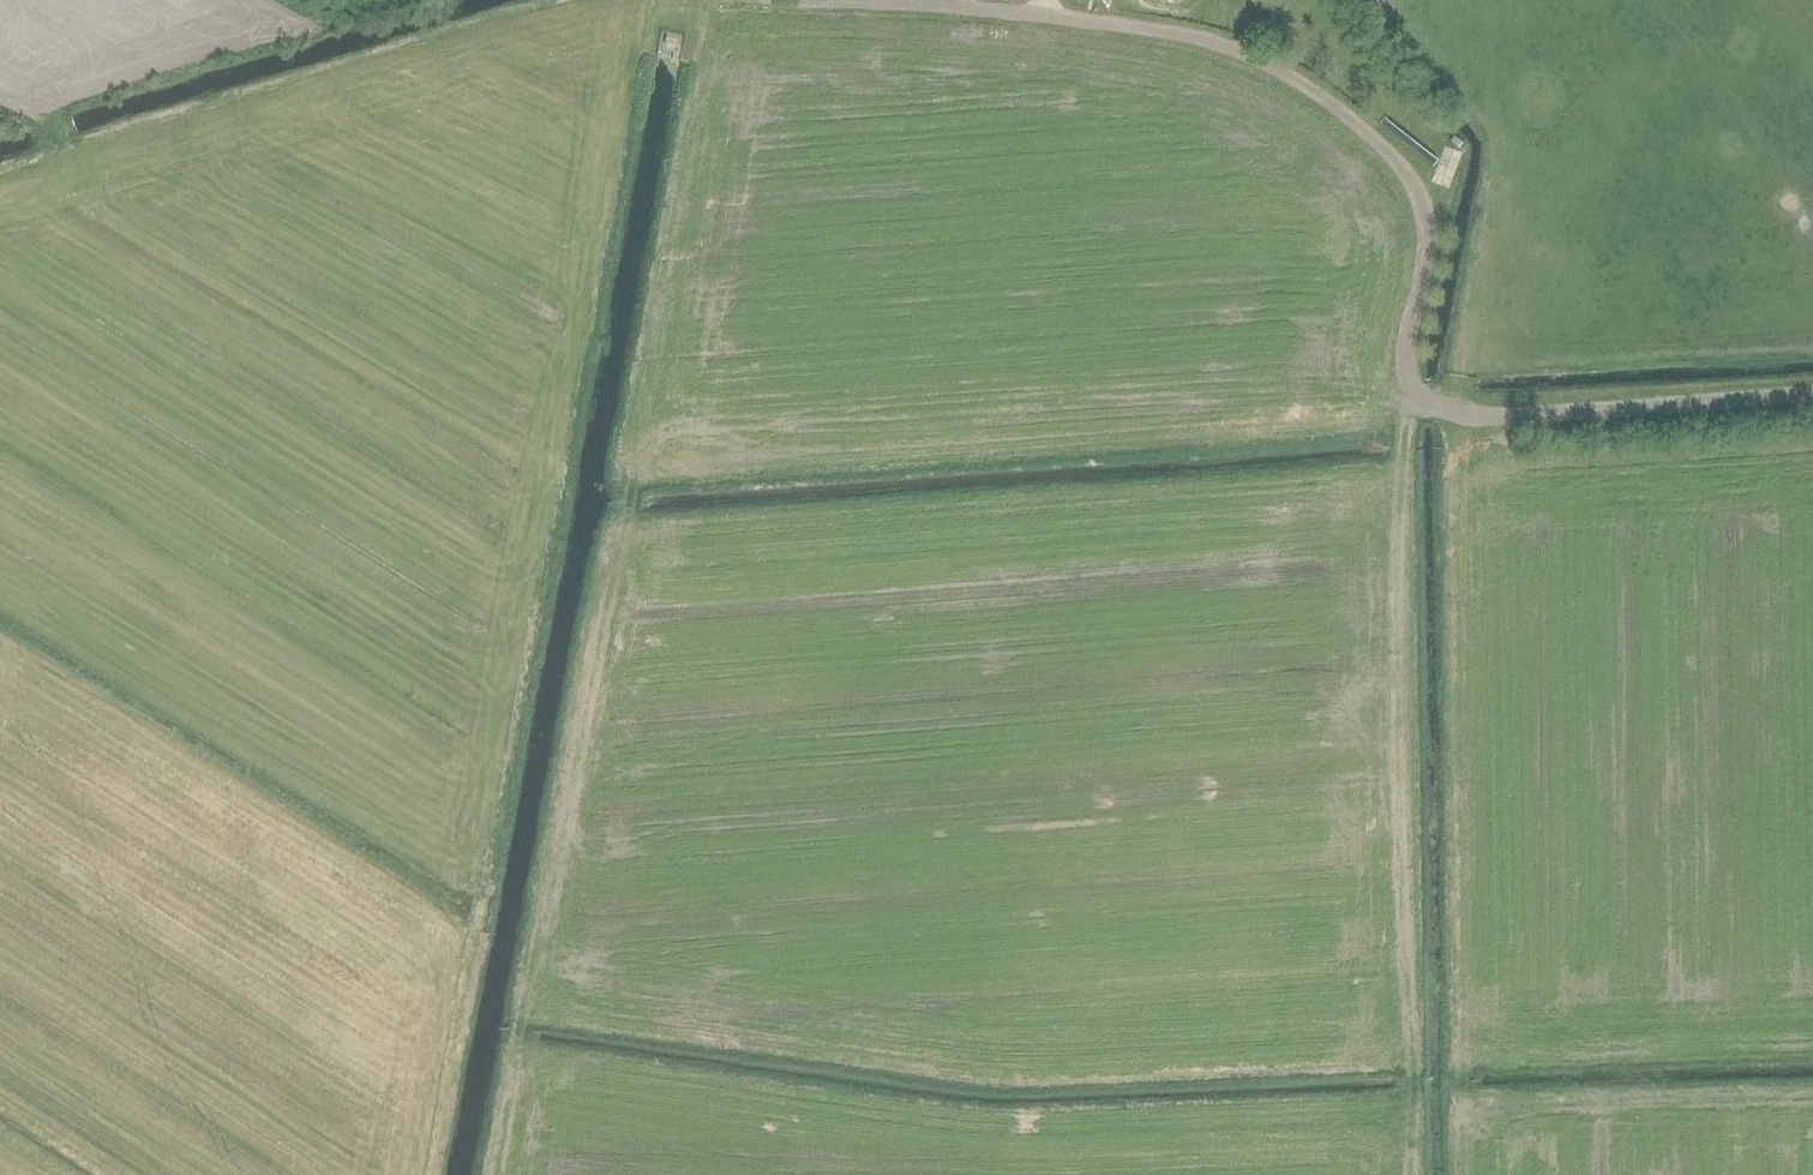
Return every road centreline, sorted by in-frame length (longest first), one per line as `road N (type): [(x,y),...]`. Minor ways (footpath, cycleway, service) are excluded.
road 1 (unclassified): [(1812,393),(1486,413),(1435,407),(1412,376),(1408,345),(1429,205),(1369,133),(1297,82),(1225,41),(1119,20),(868,0)]

